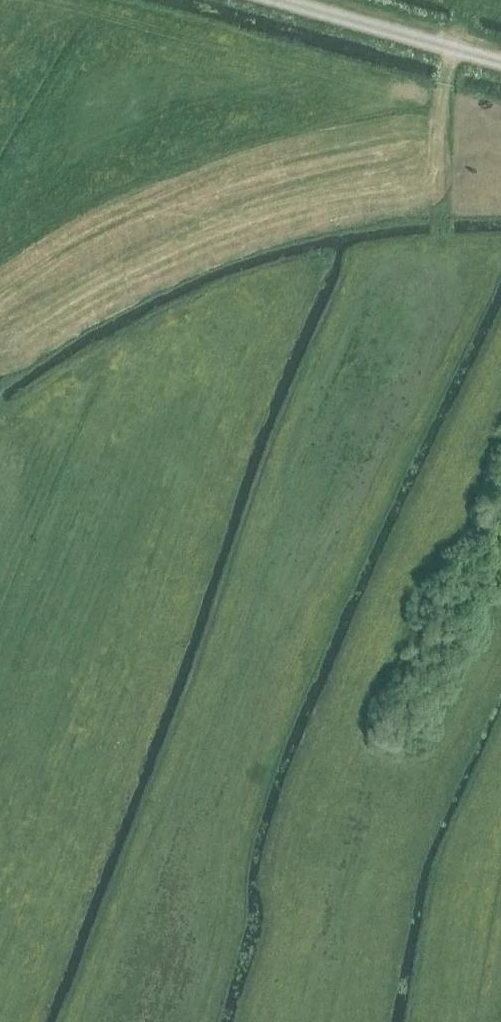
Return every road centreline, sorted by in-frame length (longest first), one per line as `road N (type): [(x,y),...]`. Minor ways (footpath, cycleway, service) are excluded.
road 1 (unclassified): [(500,64),(275,0)]

